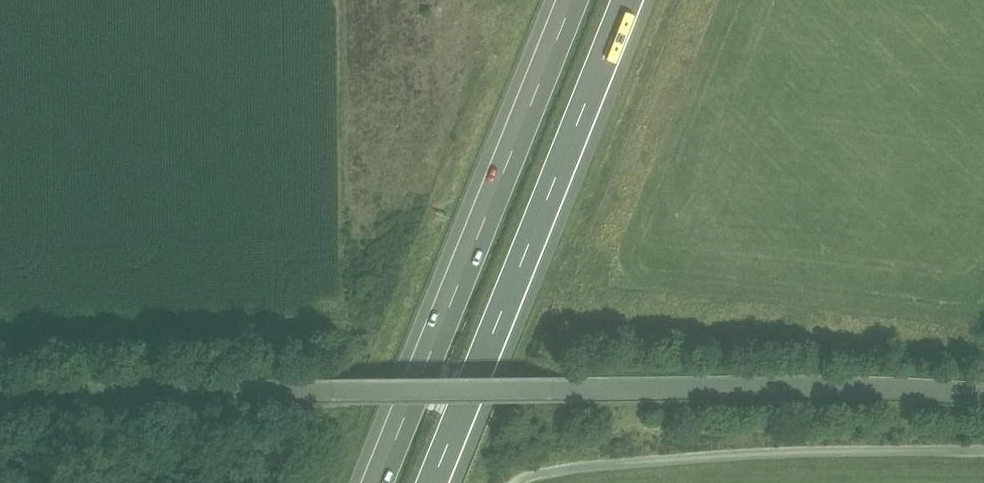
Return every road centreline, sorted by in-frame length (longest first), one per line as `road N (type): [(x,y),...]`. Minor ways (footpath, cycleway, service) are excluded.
road 1 (unclassified): [(0,401),(578,389)]
road 2 (motorway): [(573,0),(370,482)]
road 3 (motorway): [(434,482),(628,0)]
road 4 (unclassified): [(983,455),(726,456),(544,472),(518,482)]
road 5 (residential): [(578,389),(983,395)]

